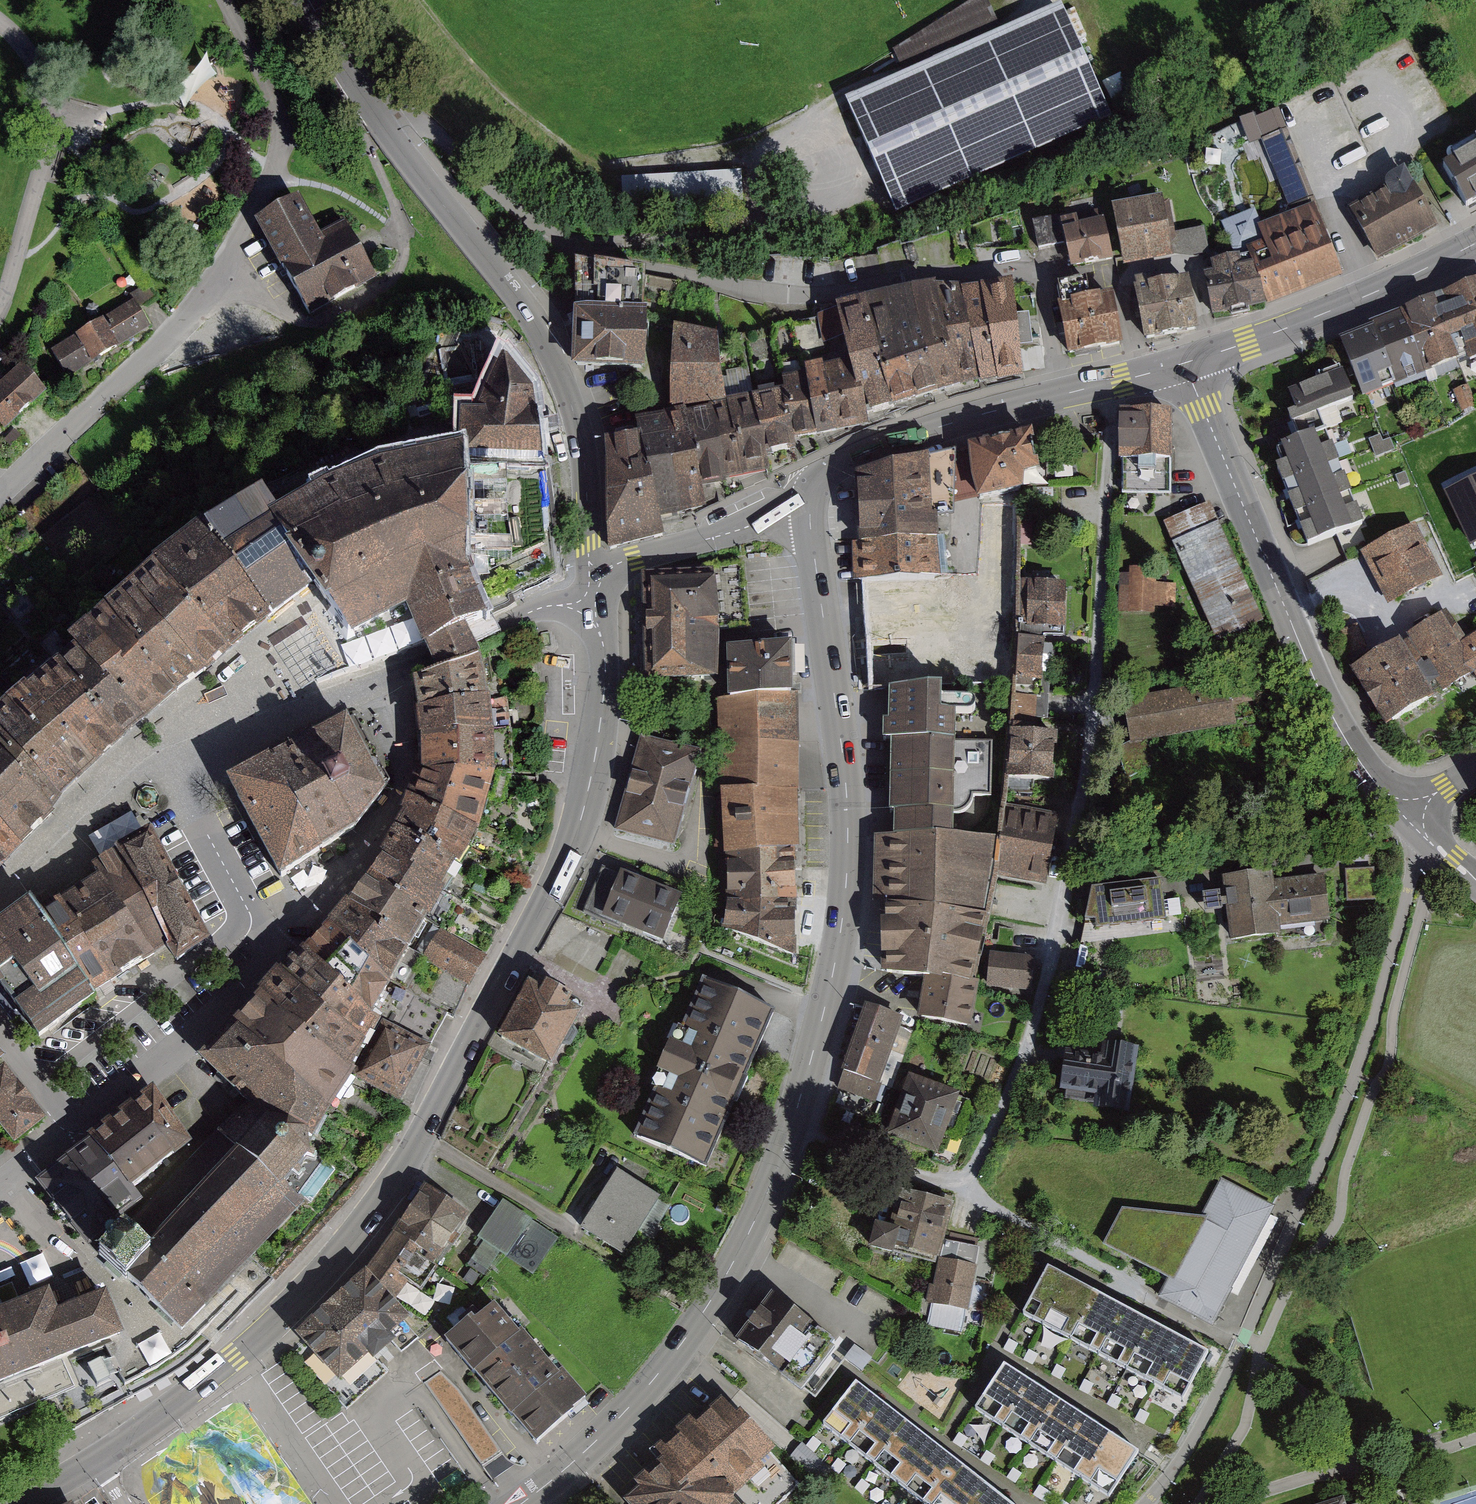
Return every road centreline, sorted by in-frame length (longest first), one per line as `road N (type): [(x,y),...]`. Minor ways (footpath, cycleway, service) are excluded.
road 1 (tertiary): [(598,590),(605,679),(576,836),(395,1181),(320,1275),(234,1357),(67,1478),(17,1503)]
road 2 (secondary): [(521,1503),(602,1435),(678,1349),(737,1256),(792,1126),(826,1002),(848,856),(812,497)]
road 3 (residential): [(1104,384),(1110,445),(1093,711),(1067,891),(1023,1062),(964,1190)]
road 4 (track): [(1201,1503),(1246,1426),(1261,1346),(1284,1296),(1341,1214),(1346,1170),(1390,1060),(1393,1014),(1424,899),(1441,874)]
road 5 (residential): [(598,590),(581,442),(554,361),(524,301),(383,123),(307,0)]
road 6 (track): [(426,0),(474,65),(568,144),(619,167),(715,142),(991,0)]
road 7 (track): [(792,1126),(964,1190),(1214,1336),(1227,1330),(1261,1346)]
road 8 (tertiary): [(1408,821),(1359,761),(1317,685),(1184,362)]
road 9 (residential): [(162,762),(282,701),(371,690),(538,609),(573,605),(598,590)]
road 10 (secondary): [(1475,243),(1303,322),(1184,362)]
road 11 (residential): [(262,939),(240,941),(175,982),(61,1079),(56,1094),(79,1125)]
road 12 (secondary): [(1104,384),(948,424),(833,468)]
road 13 (residential): [(79,1125),(214,1018),(263,966),(262,939)]
road 14 (track): [(1219,1503),(1475,1438)]
road 15 (tertiary): [(812,497),(746,528),(634,558),(598,590)]
road 16 (residential): [(162,762),(262,939)]
road 17 (track): [(1257,1368),(1313,1400),(1351,1465)]

